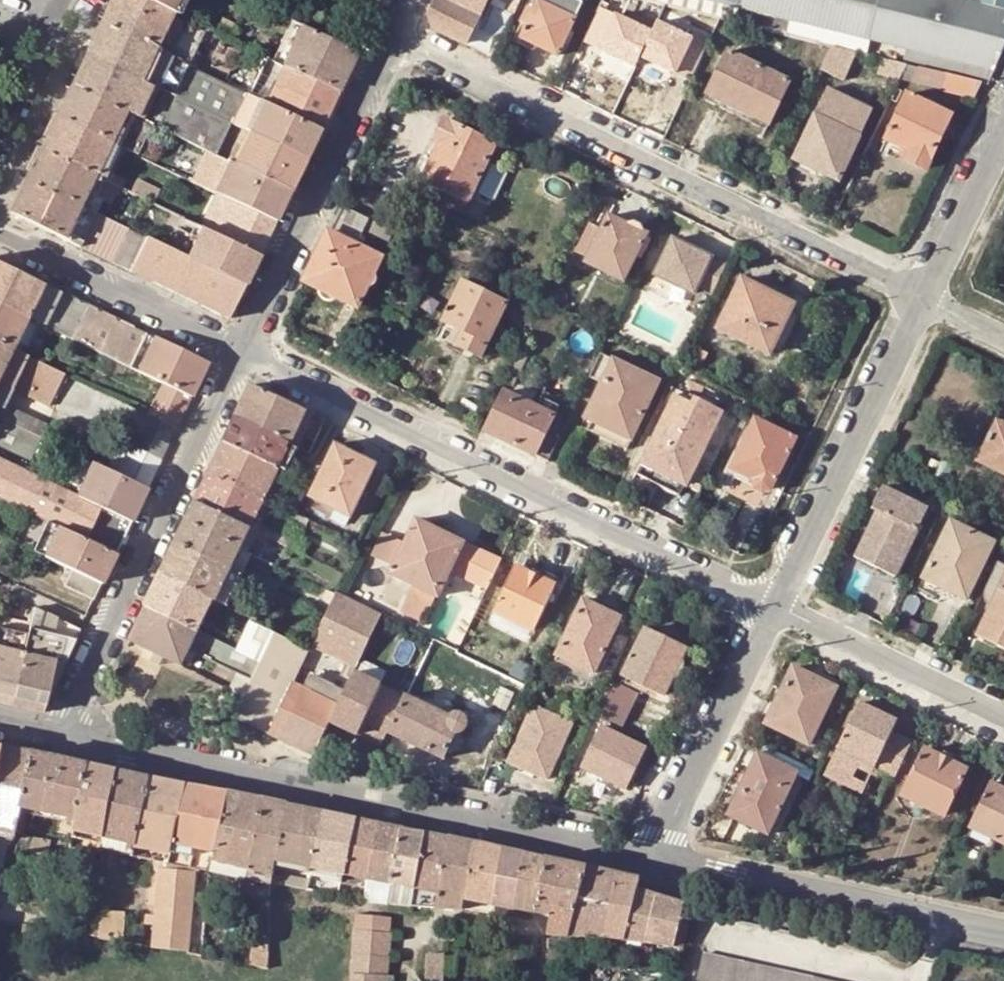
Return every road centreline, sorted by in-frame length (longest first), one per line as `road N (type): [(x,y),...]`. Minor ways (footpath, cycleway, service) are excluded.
road 1 (residential): [(235,348),(774,606)]
road 2 (secondary): [(69,734),(652,858)]
road 3 (residential): [(918,296),(390,40)]
road 4 (residential): [(69,734),(235,348)]
road 5 (secondary): [(652,858),(1003,933)]
road 6 (residential): [(235,348),(390,40)]
road 7 (residential): [(774,606),(918,296)]
road 8 (residential): [(652,858),(774,606)]
road 9 (residential): [(0,235),(235,348)]
road 10 (residential): [(774,606),(1003,716)]
road 11 (residential): [(918,296),(1003,126)]
road 12 (secondary): [(0,134),(56,7)]

